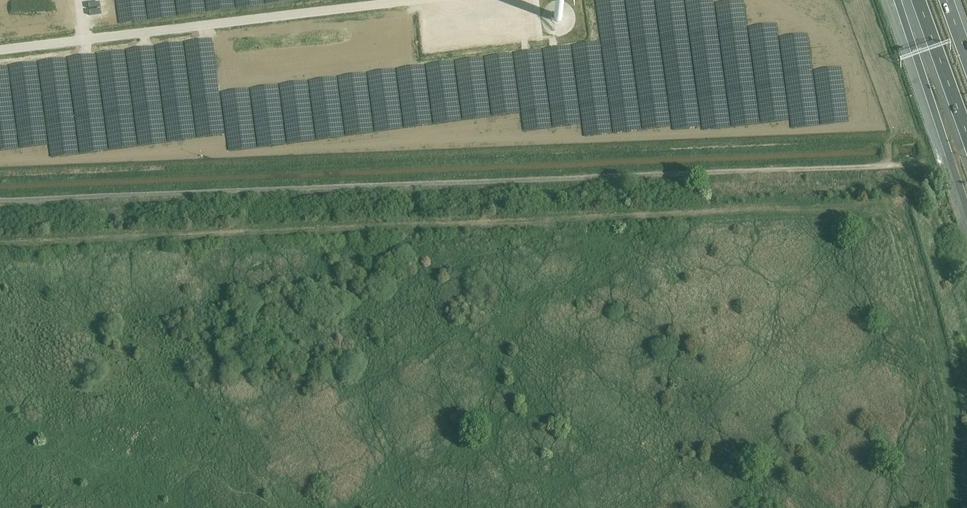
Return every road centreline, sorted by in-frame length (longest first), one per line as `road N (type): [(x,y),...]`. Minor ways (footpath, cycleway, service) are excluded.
road 1 (unclassified): [(890,166),(0,200)]
road 2 (track): [(417,0),(0,50)]
road 3 (motorway): [(897,0),(966,206)]
road 4 (motorway): [(917,0),(966,134)]

